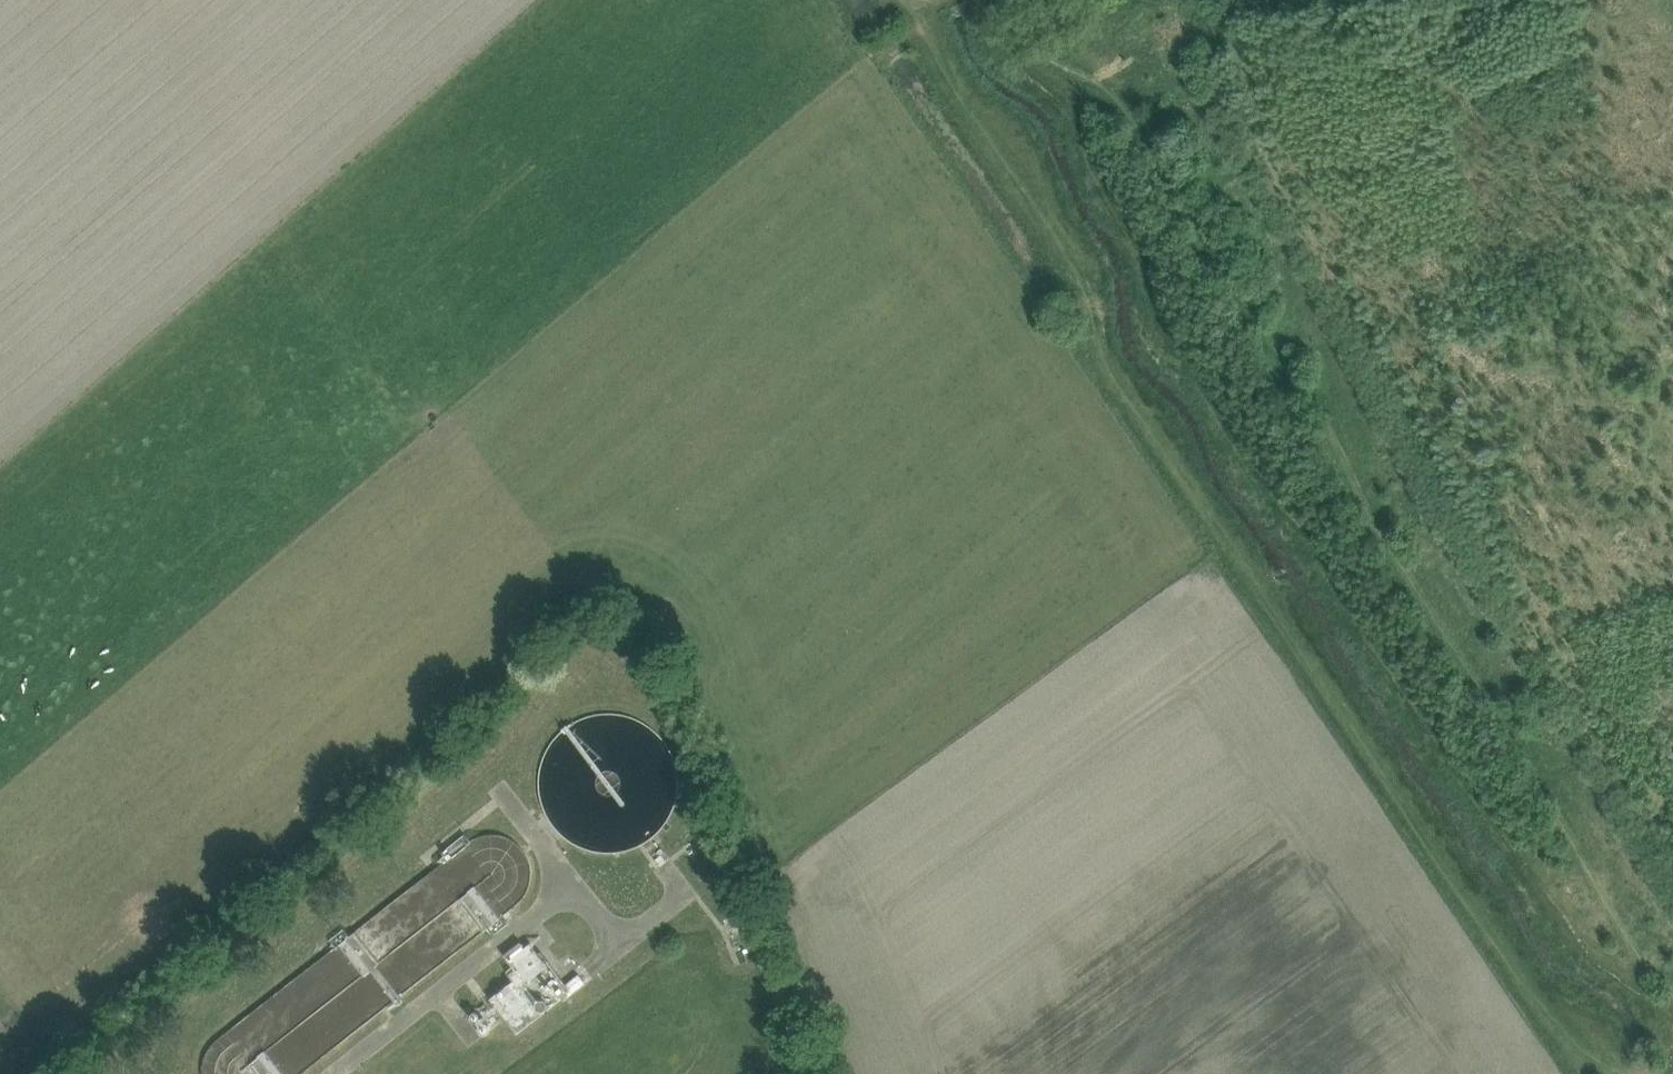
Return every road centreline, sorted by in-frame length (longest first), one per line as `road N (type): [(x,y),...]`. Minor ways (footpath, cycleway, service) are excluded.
road 1 (track): [(552,0),(0,473)]

